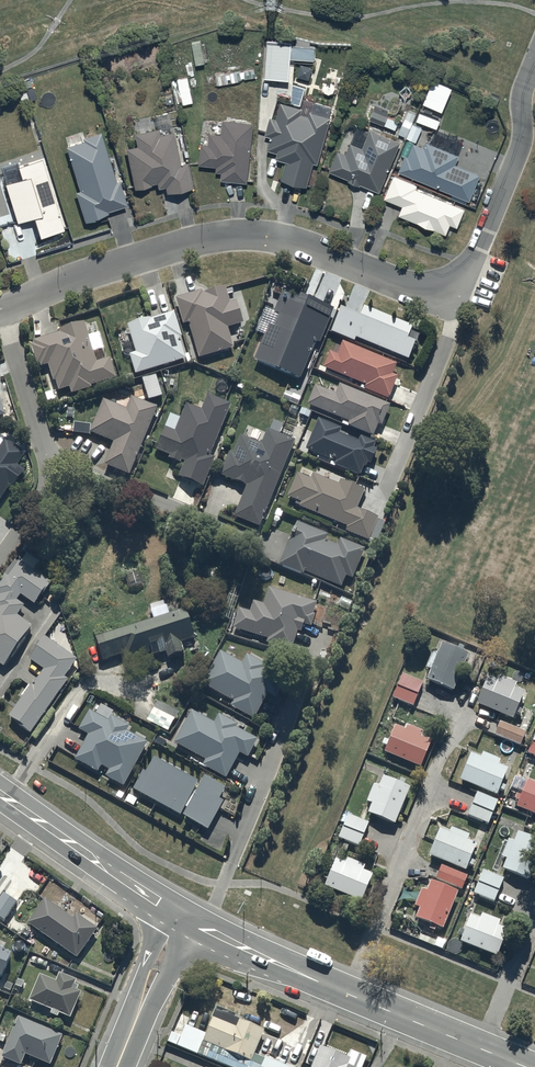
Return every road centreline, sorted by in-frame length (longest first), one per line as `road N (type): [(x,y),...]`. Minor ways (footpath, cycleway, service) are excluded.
road 1 (residential): [(2,310),(86,276),(223,237),(307,247),(446,297),(469,274),(519,151),(524,89),(534,62)]
road 2 (secondary): [(177,920),(531,1066)]
road 3 (residential): [(49,456),(252,541)]
road 4 (secondary): [(0,796),(177,920)]
road 5 (tertiary): [(177,920),(117,1066)]
road 6 (residential): [(2,310),(49,456)]

